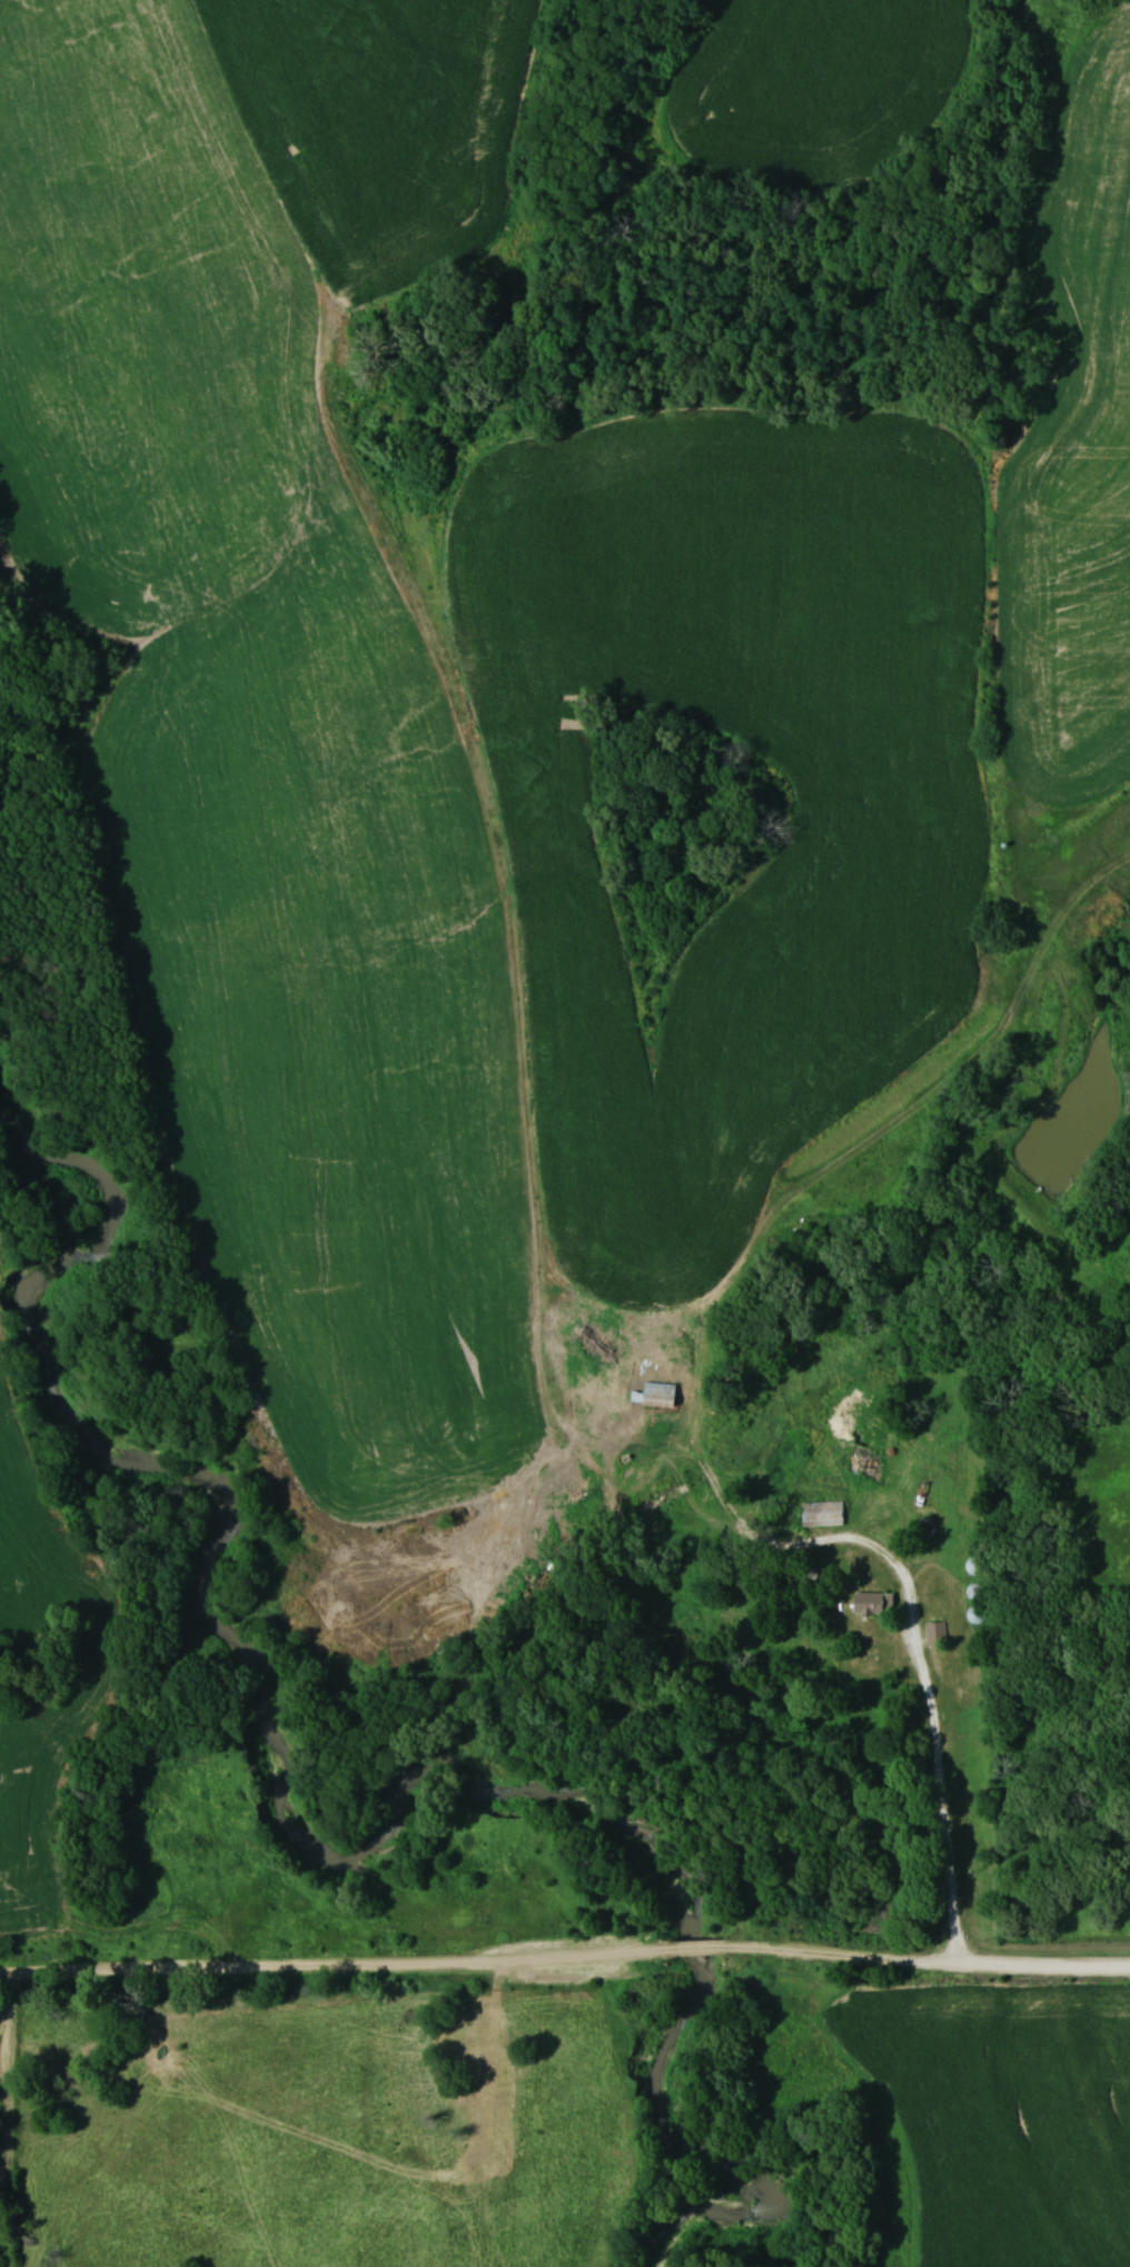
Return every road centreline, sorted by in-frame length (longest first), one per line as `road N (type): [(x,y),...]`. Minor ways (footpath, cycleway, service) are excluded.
road 1 (residential): [(0,1975),(442,1972),(660,1948)]
road 2 (residential): [(726,1947),(1004,1970),(1129,1969)]

